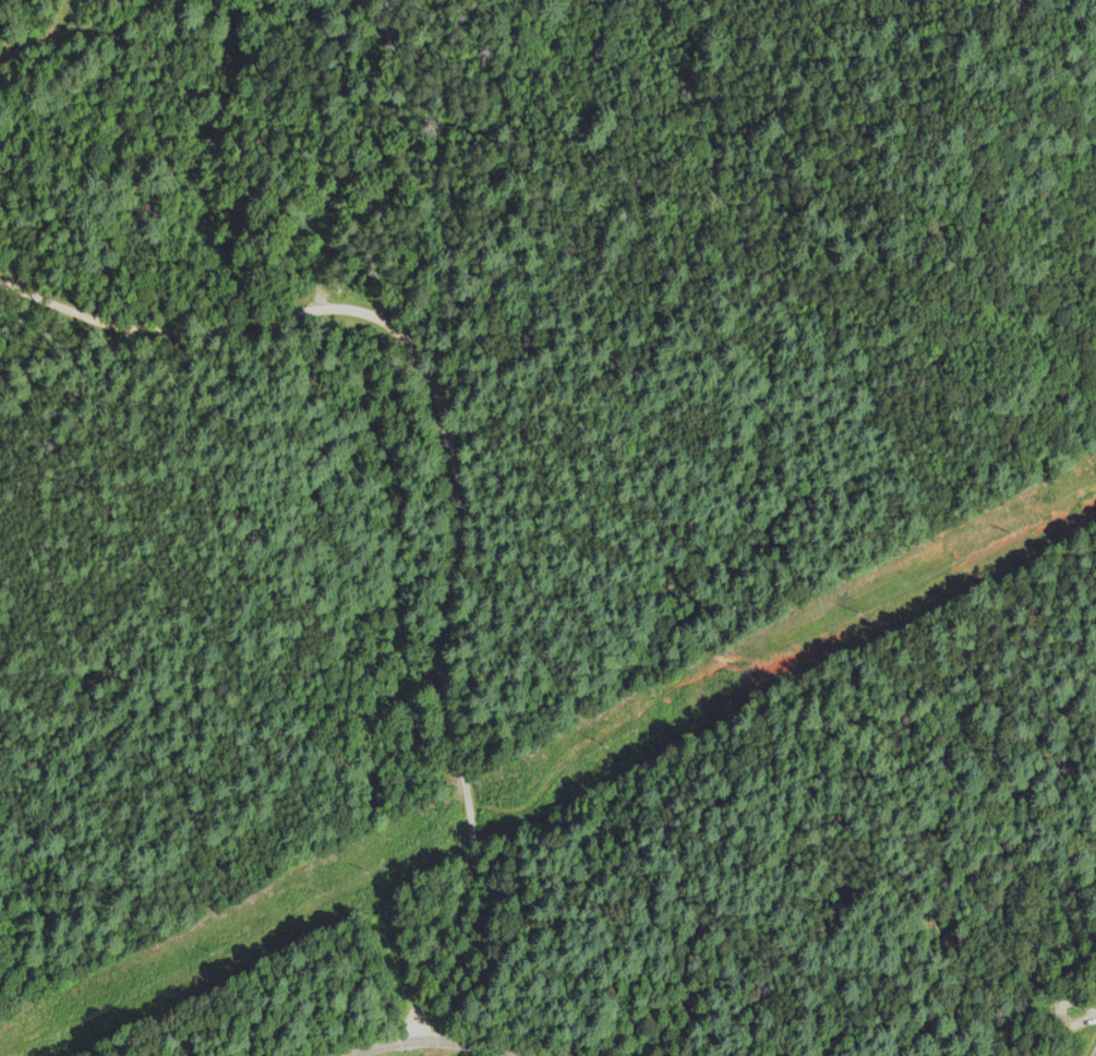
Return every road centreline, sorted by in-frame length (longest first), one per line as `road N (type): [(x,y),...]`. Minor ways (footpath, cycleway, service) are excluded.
road 1 (residential): [(415,1041),(417,1005),(460,905),(470,841),(456,791),(443,664),(461,478),(429,371),(388,325),(339,308),(0,266)]
road 2 (secondary): [(344,1055),(415,1041),(517,1055)]

